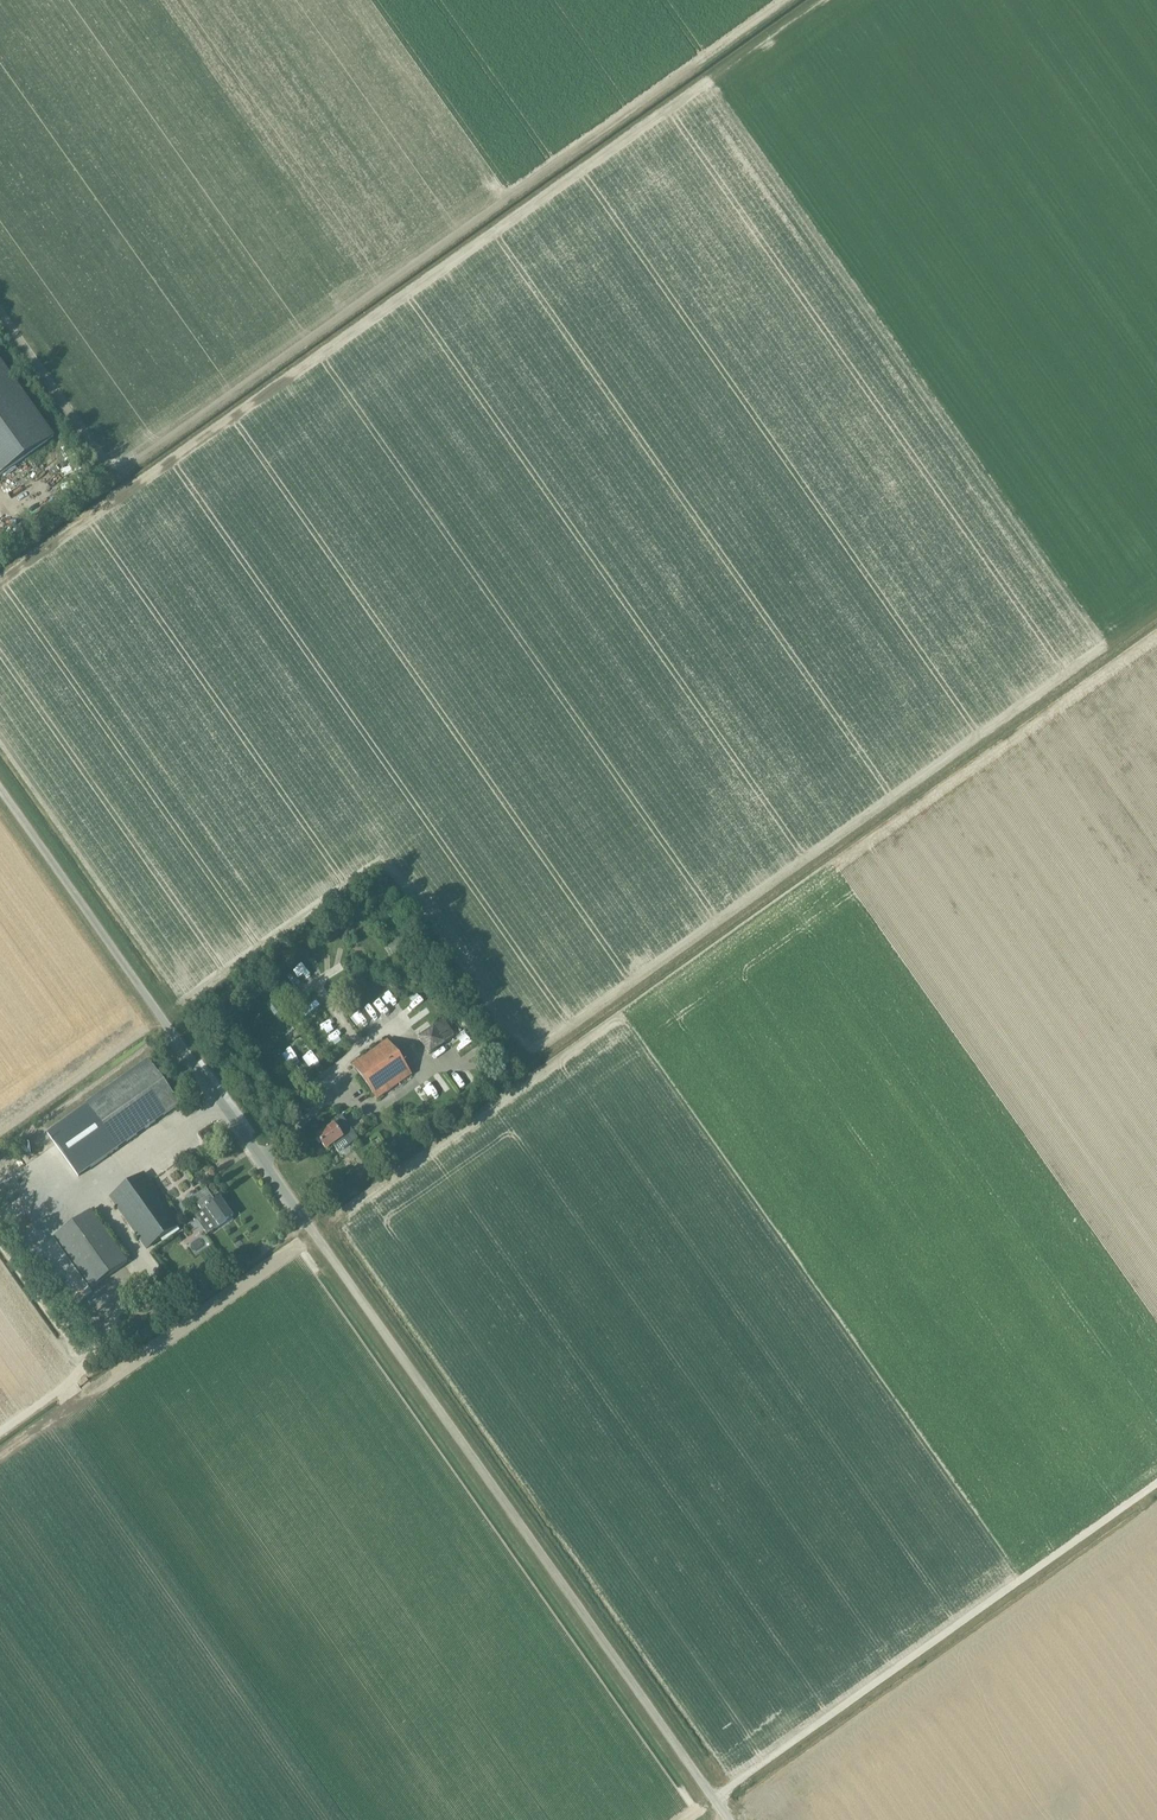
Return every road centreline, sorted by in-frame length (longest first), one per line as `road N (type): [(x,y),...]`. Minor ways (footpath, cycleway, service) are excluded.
road 1 (unclassified): [(729,1819),(0,789)]

